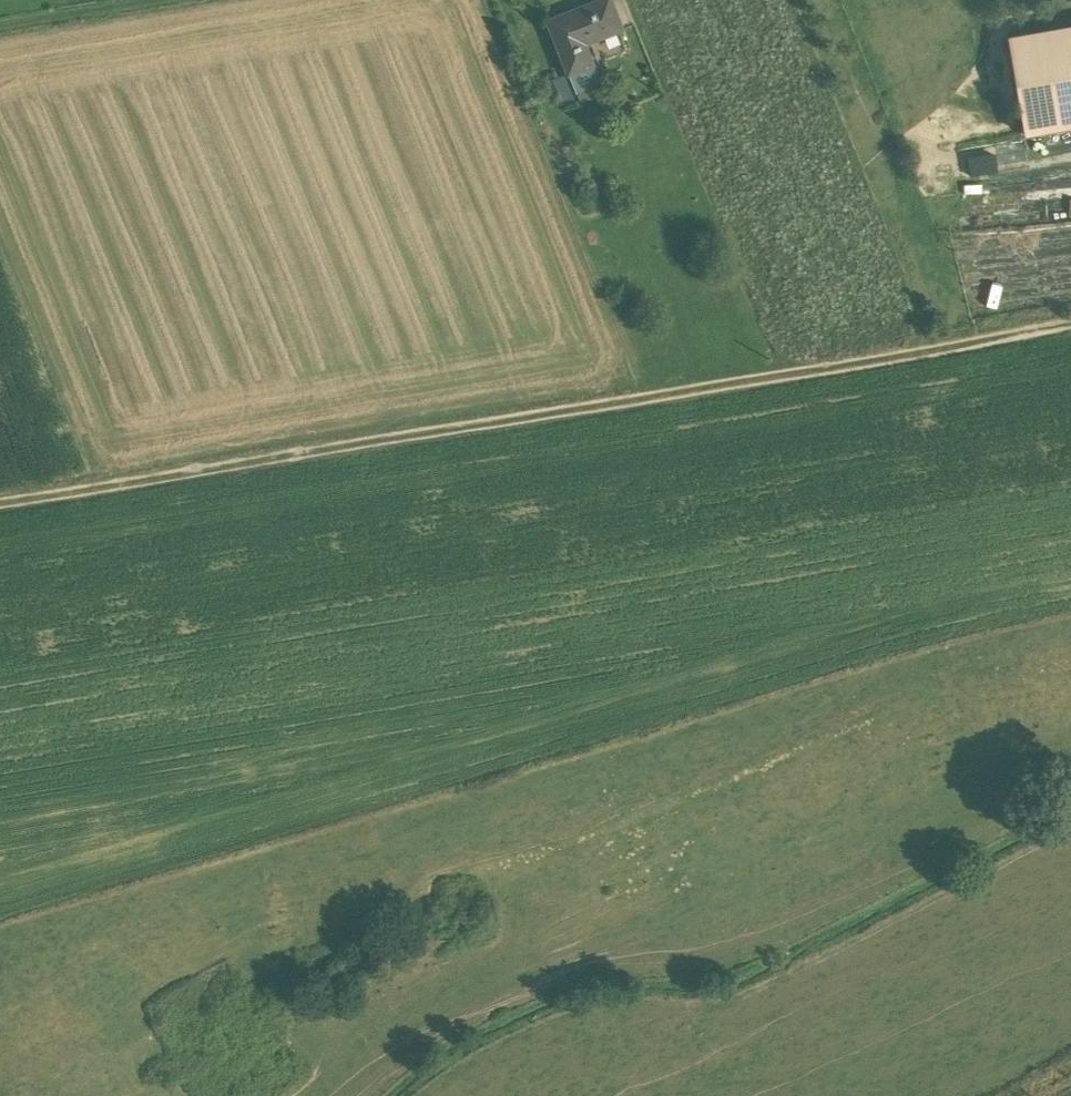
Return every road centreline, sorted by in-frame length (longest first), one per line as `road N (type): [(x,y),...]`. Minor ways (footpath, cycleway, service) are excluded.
road 1 (track): [(0,499),(1070,330)]
road 2 (track): [(193,0),(0,33)]

